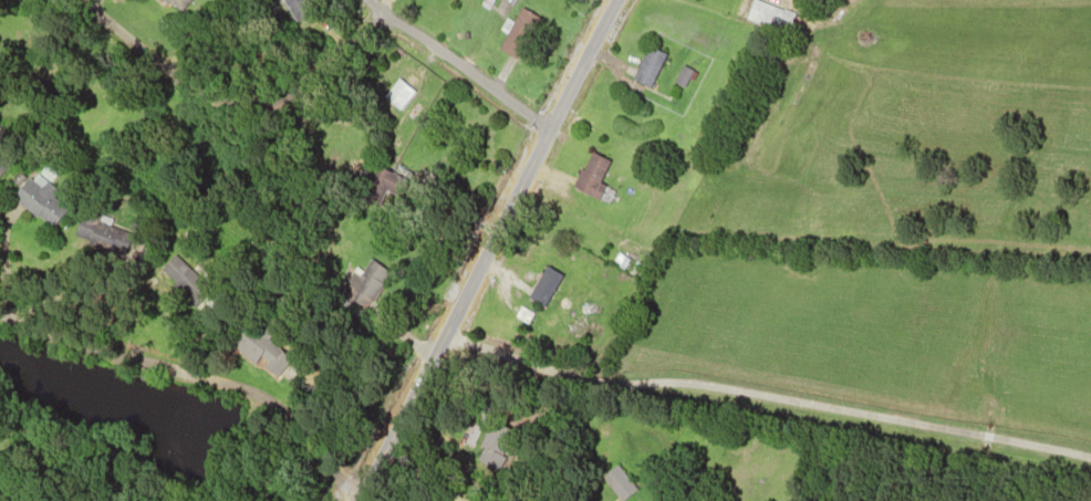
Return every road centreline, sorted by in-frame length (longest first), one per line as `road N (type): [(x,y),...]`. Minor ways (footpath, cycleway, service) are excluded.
road 1 (residential): [(352,500),(613,0)]
road 2 (residential): [(355,494),(332,482),(281,416),(241,390),(0,316)]
road 3 (residential): [(71,0),(165,74),(217,101),(256,107),(289,98),(371,10)]
road 4 (residential): [(544,127),(362,0)]

